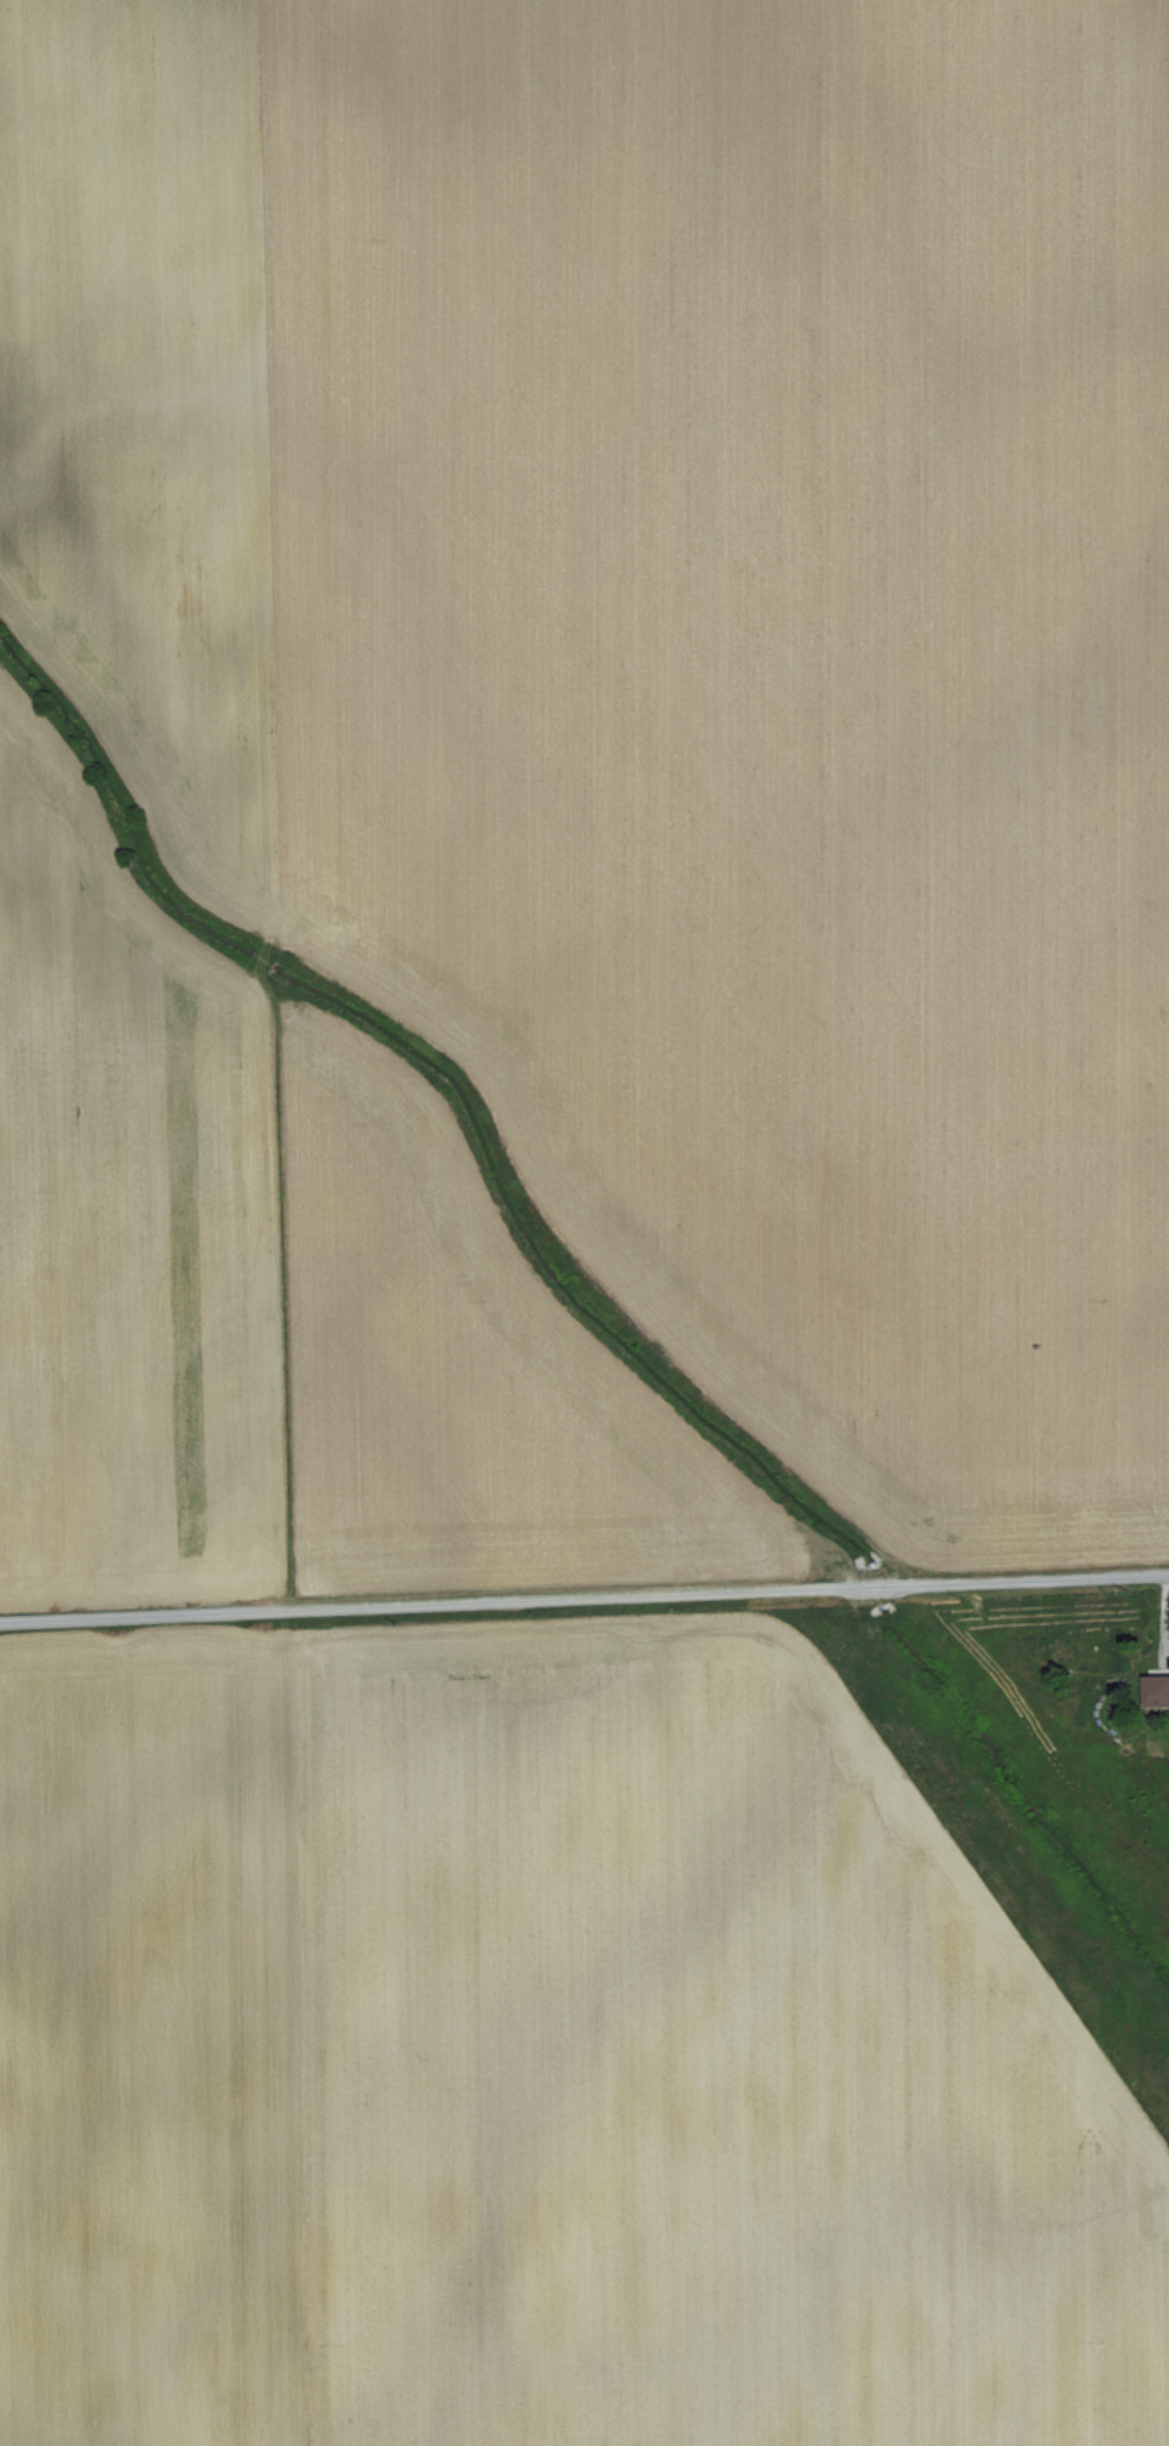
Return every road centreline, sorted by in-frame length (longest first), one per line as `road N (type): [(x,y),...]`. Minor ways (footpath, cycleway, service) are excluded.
road 1 (residential): [(0,1628),(1168,1574)]

